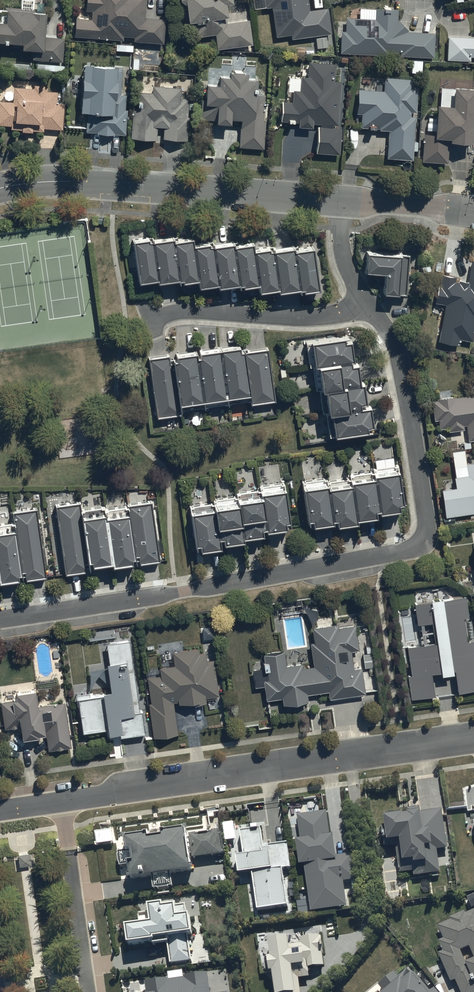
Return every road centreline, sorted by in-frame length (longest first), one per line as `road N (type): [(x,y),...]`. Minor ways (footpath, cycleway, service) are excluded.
road 1 (residential): [(0,624),(404,555),(420,545),(427,528),(402,360),(367,307)]
road 2 (residential): [(473,734),(65,800)]
road 3 (tertiary): [(0,189),(68,181),(339,203)]
road 4 (residential): [(367,307),(314,319),(184,311),(152,320)]
road 5 (residential): [(71,848),(91,991)]

